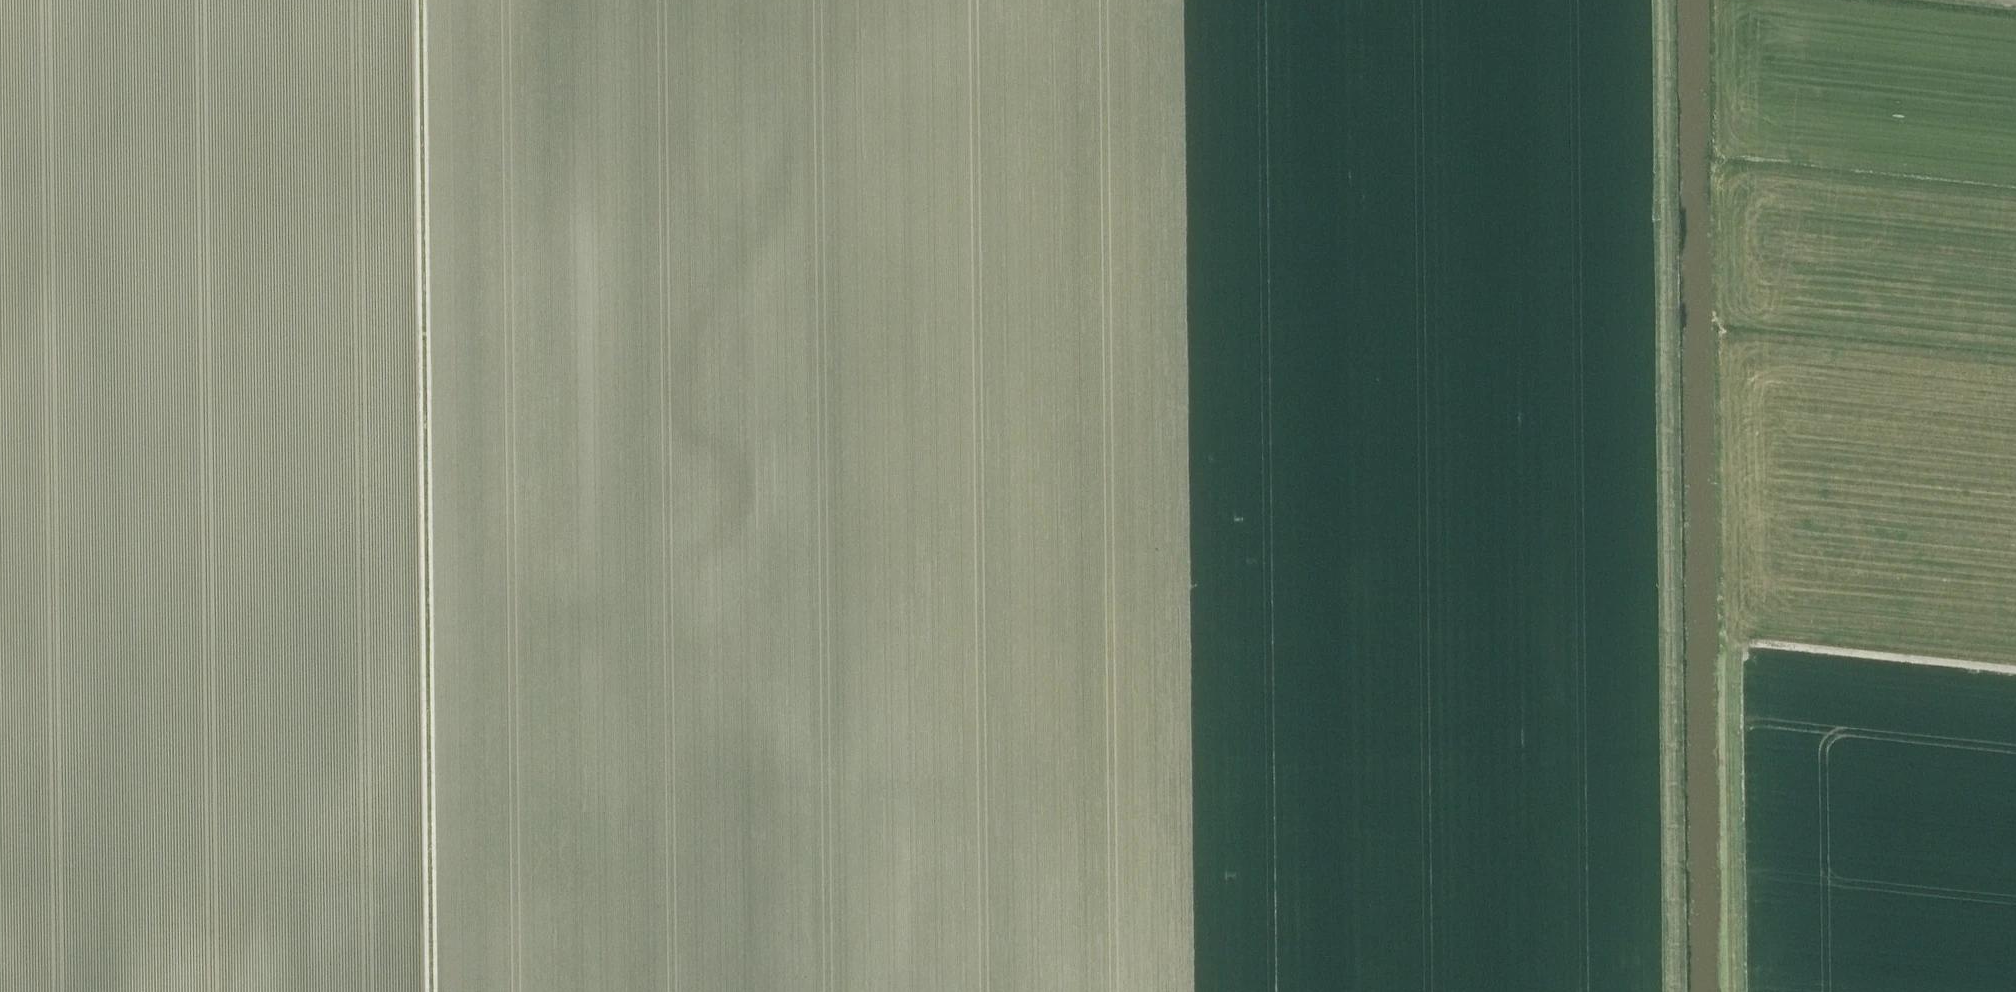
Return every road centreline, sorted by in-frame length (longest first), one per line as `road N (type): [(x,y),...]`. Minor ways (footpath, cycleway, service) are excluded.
road 1 (track): [(431,991),(424,0)]

